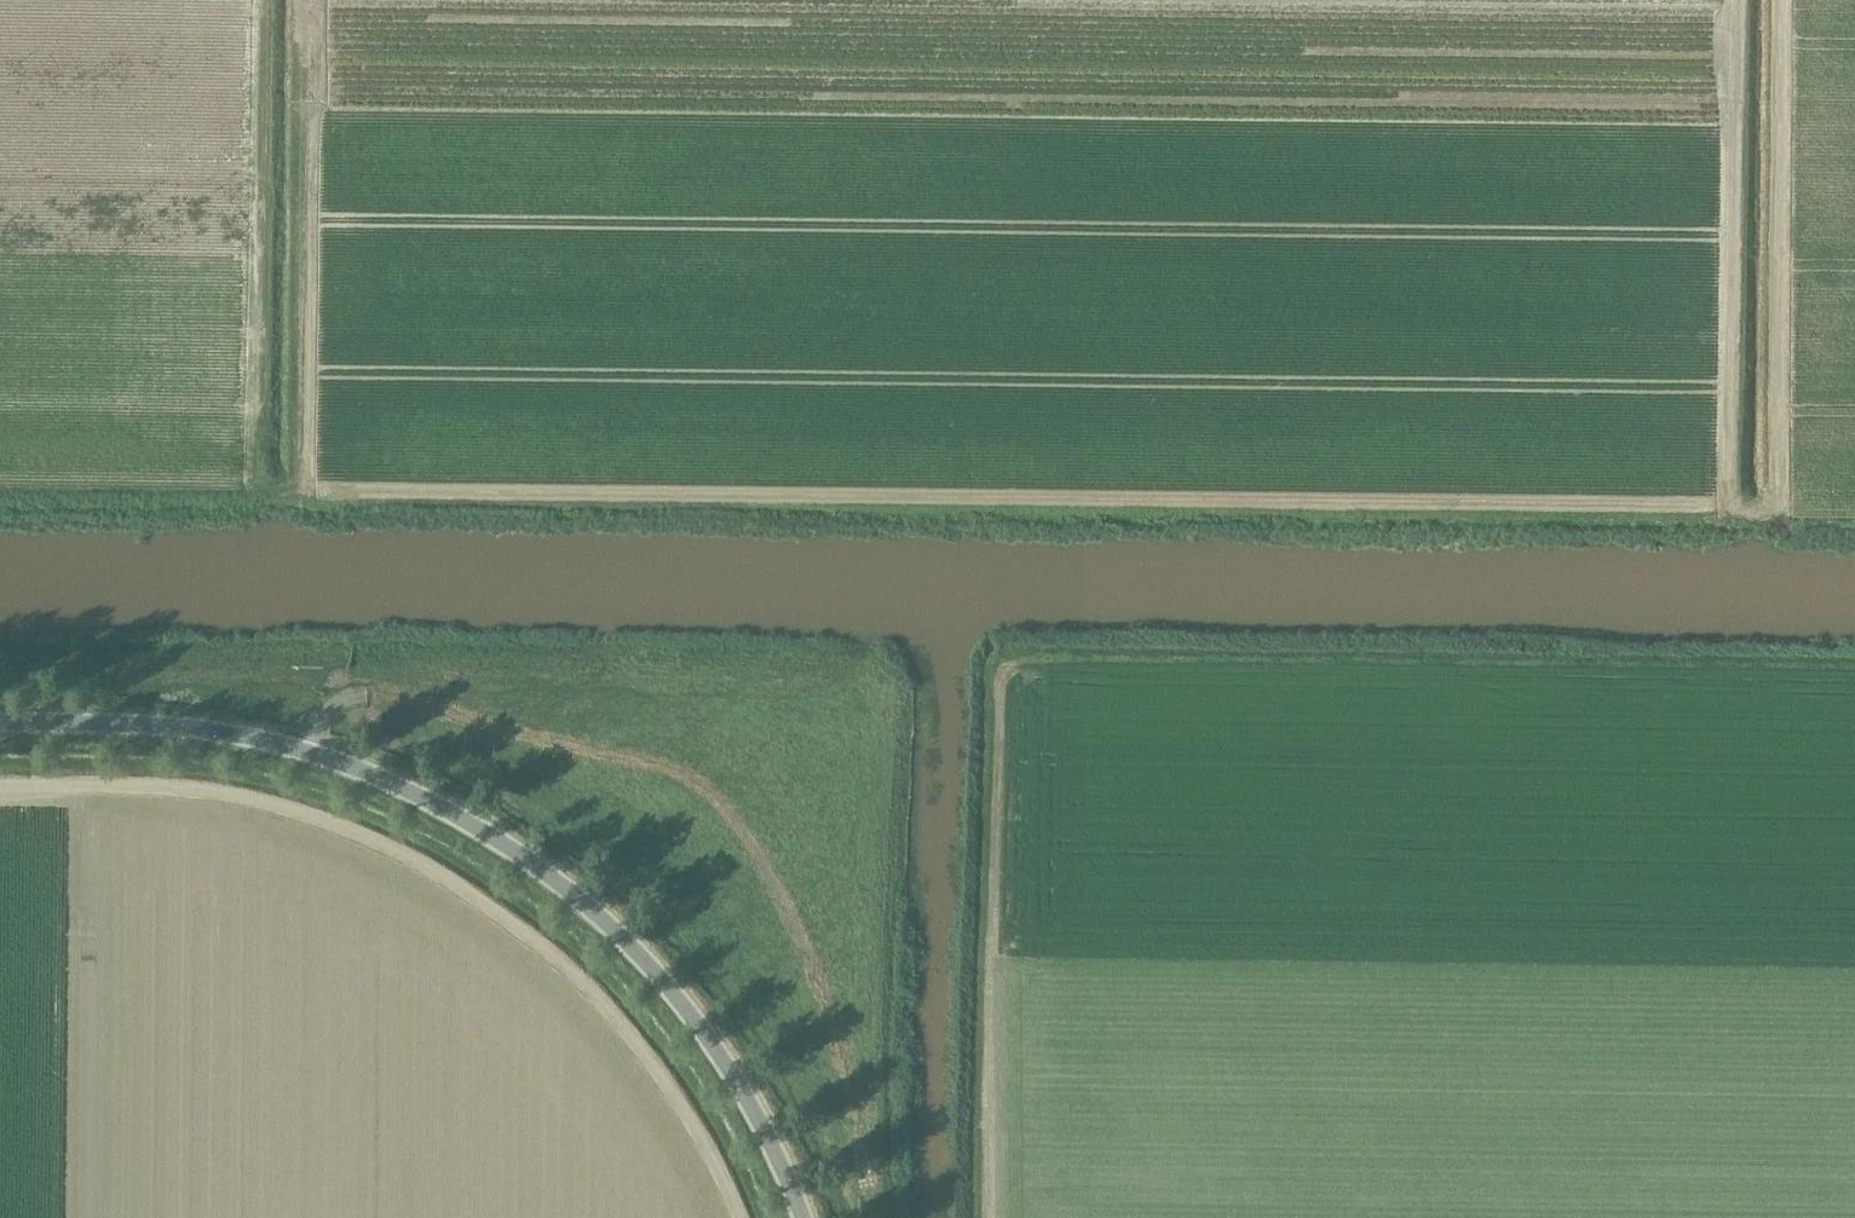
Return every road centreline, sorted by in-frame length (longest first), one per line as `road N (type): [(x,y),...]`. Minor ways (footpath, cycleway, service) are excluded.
road 1 (unclassified): [(802,1217),(744,1094),(691,1017),(584,904),(485,833),(358,768),(241,735),(136,723),(0,722)]

